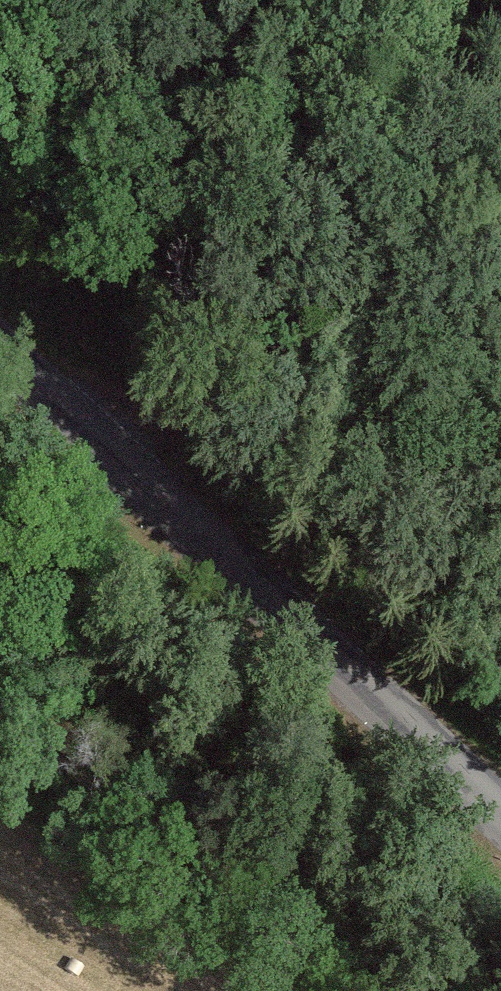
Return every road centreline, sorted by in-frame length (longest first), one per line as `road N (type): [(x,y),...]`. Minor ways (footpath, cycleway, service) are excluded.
road 1 (tertiary): [(500,813),(0,351)]
road 2 (track): [(500,650),(248,444),(196,413),(134,398),(47,394)]

